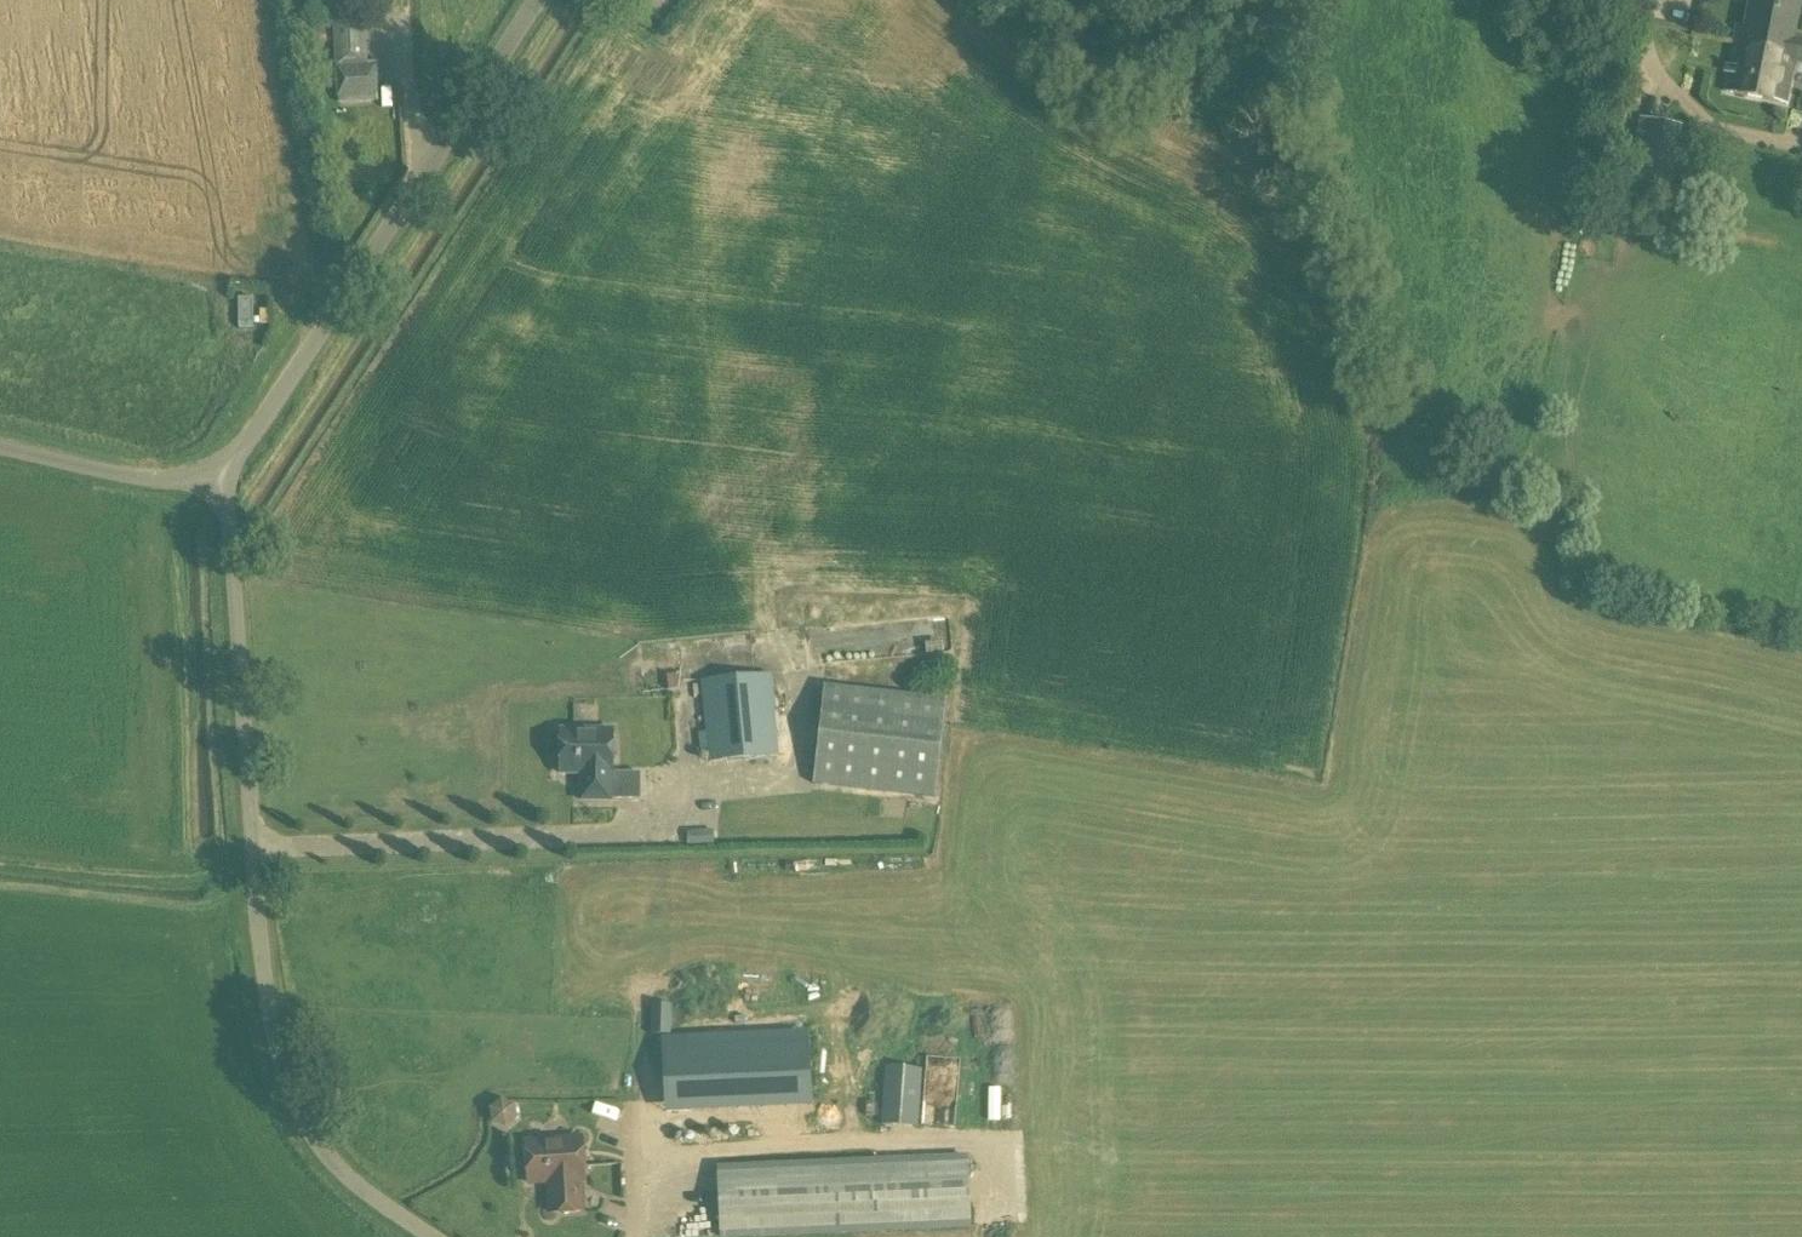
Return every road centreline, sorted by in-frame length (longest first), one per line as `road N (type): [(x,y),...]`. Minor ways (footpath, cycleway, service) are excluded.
road 1 (unclassified): [(449,1236),(310,1144),(283,1107),(269,1053),(231,497),(210,481)]
road 2 (unclassified): [(210,481),(248,445),(430,163)]
road 3 (unclassified): [(0,445),(165,480),(210,481)]
road 4 (unclassified): [(430,163),(539,0)]
road 5 (unclassified): [(430,163),(415,137),(406,0)]

